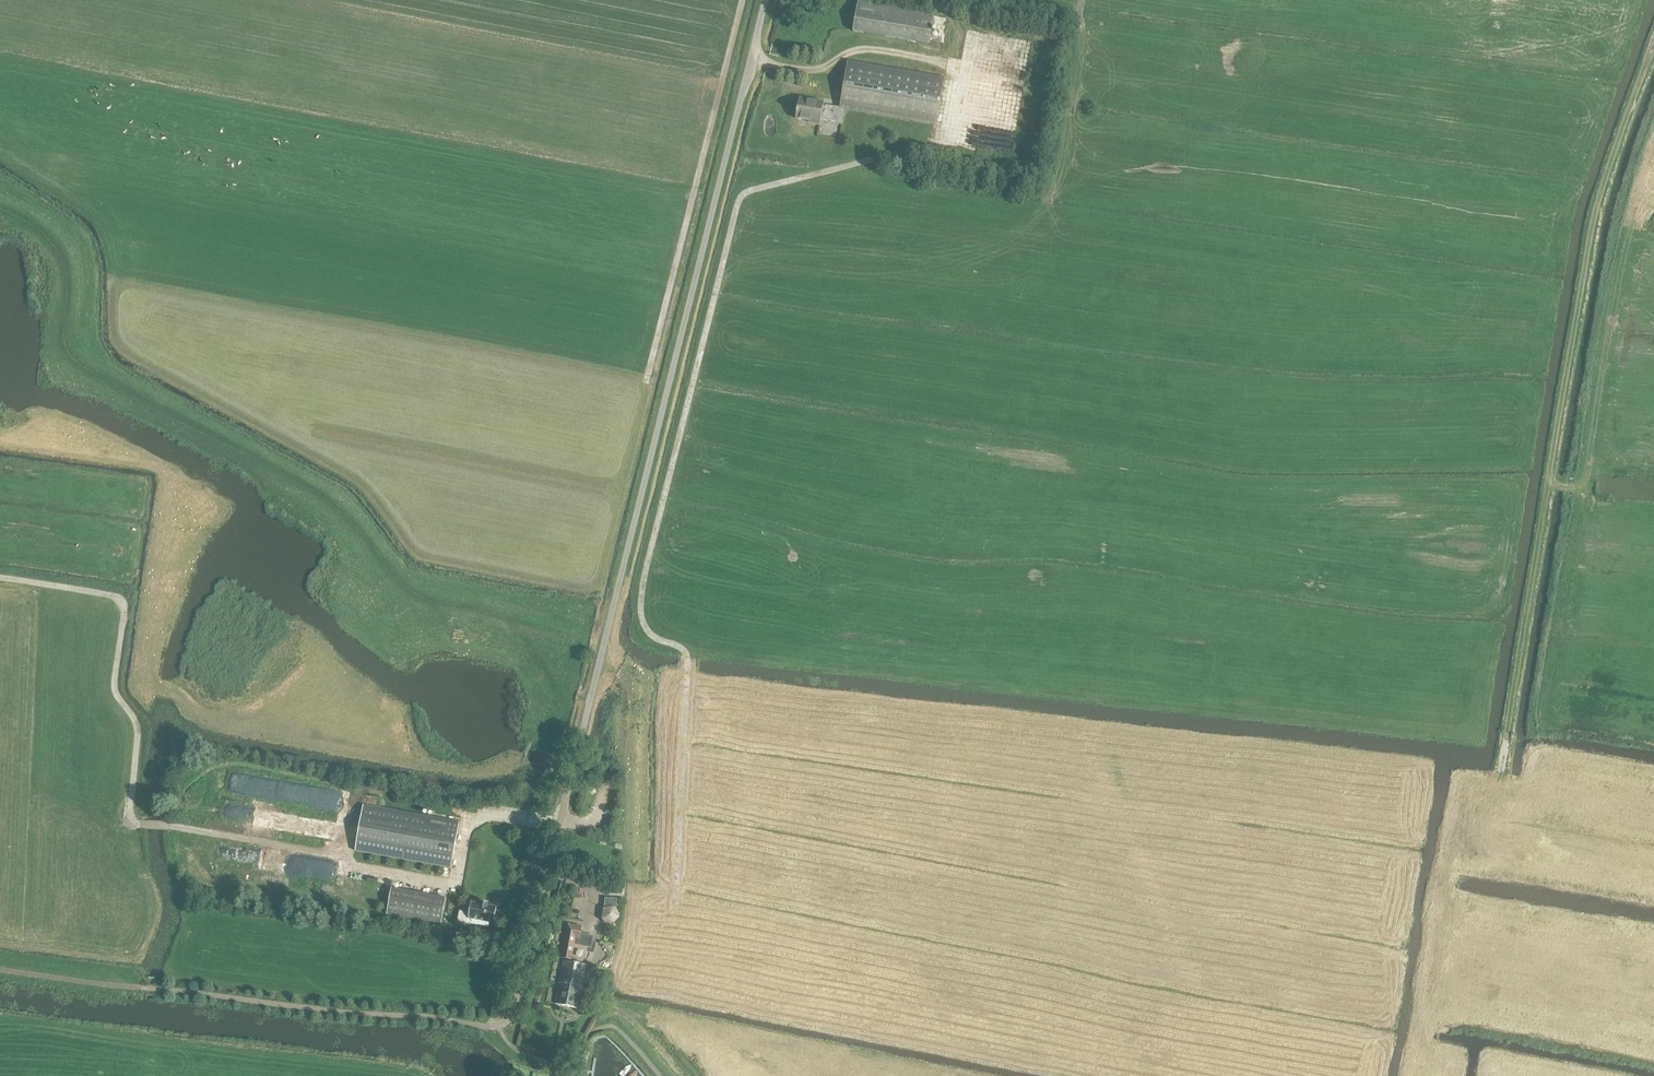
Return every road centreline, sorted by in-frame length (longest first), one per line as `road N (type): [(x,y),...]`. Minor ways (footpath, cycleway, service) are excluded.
road 1 (track): [(1410,1075),(1452,814),(1464,794),(1494,783),(1507,741),(1598,214),(1653,49)]
road 2 (unclassified): [(500,1025),(546,887),(765,0)]
road 3 (track): [(0,576),(113,595),(124,610),(115,689),(137,734),(131,821),(457,886),(466,834),(485,818),(563,818)]
road 4 (track): [(627,828),(632,684),(599,663)]

